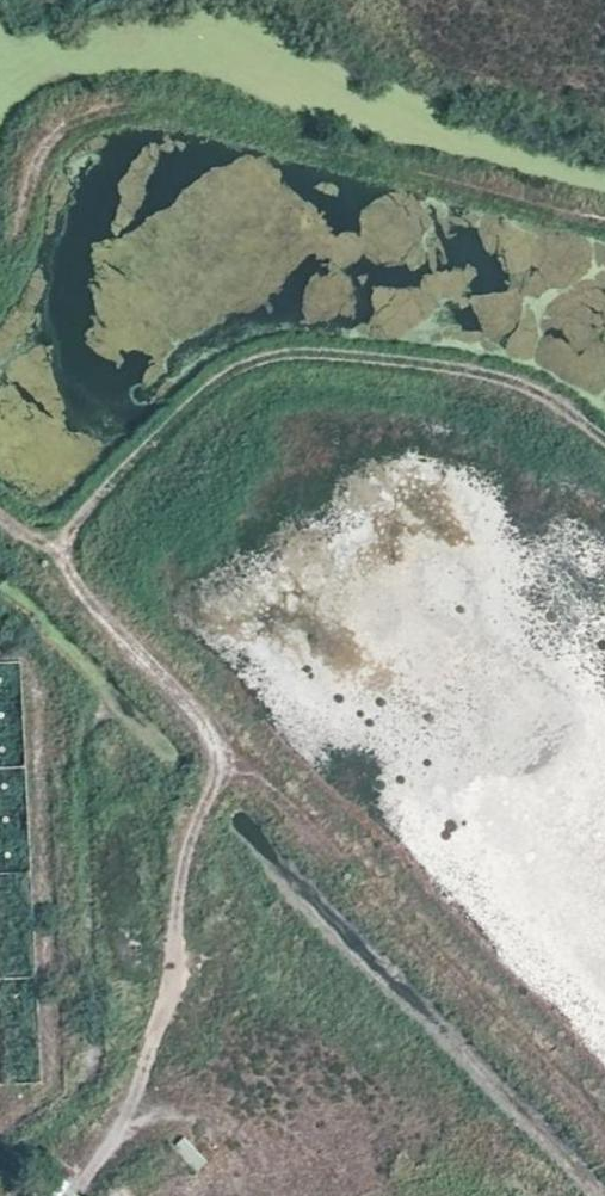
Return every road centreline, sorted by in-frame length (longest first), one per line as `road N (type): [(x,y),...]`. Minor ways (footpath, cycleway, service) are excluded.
road 1 (track): [(118,1131),(155,1040),(187,846),(225,771),(217,740),(57,552),(0,511)]
road 2 (track): [(0,280),(21,244),(35,168),(66,131),(137,112),(604,218)]
road 3 (track): [(604,426),(507,382),(405,362),(295,358),(224,377),(82,521)]
road 4 (track): [(225,771),(251,779),(604,1131)]
road 5 (track): [(77,1195),(118,1131),(205,1121),(238,1172),(232,1195)]

